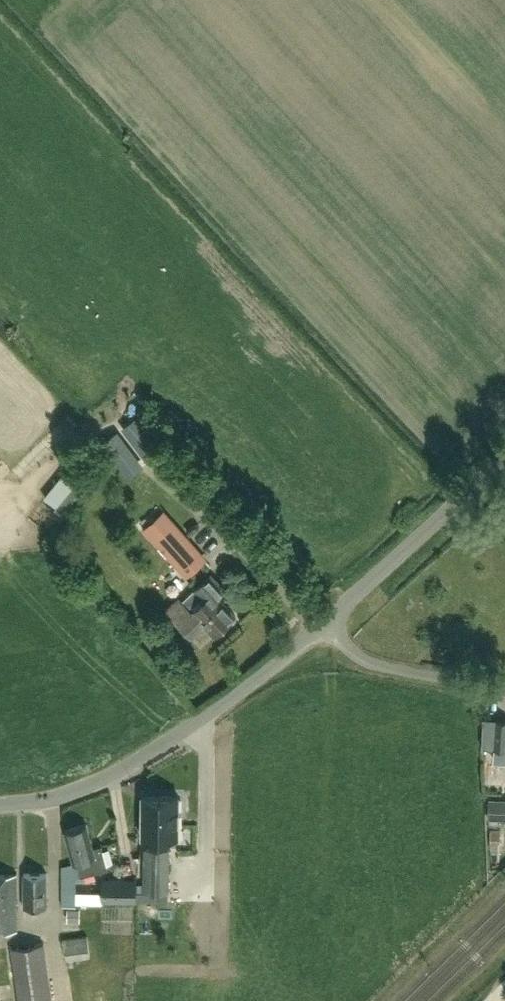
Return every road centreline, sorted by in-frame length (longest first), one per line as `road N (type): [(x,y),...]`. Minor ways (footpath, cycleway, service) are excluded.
road 1 (residential): [(0,805),(45,802),(146,763),(329,621)]
road 2 (residential): [(329,621),(504,455)]
road 3 (residential): [(329,621),(369,663),(504,688)]

